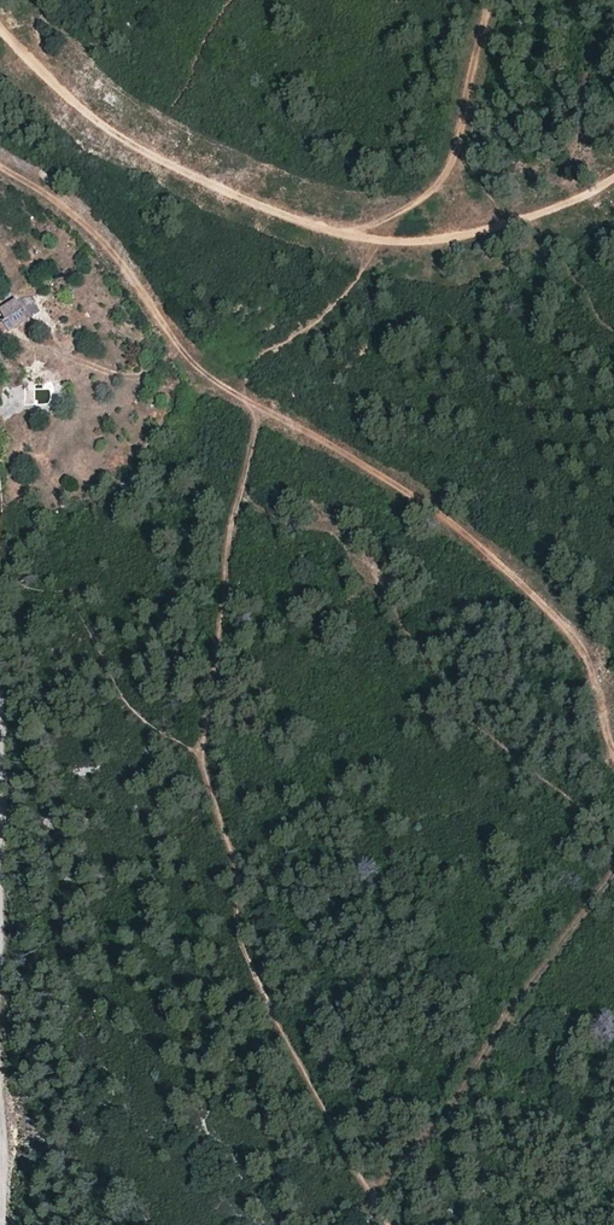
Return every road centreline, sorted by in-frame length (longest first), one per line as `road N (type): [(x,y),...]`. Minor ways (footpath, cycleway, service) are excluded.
road 1 (track): [(613,756),(574,634),(452,520),(238,396),(178,347),(88,226),(0,165)]
road 2 (track): [(260,409),(232,528),(203,760),(238,892),(243,945),(369,1201),(391,1224)]
road 3 (track): [(613,177),(458,234),(359,232),(152,159),(87,119),(0,27)]
road 4 (track): [(238,396),(266,350),(348,289),(368,261),(359,232),(409,208),(453,171),(489,0)]
road 5 (track): [(369,1201),(450,1105),(613,873)]

